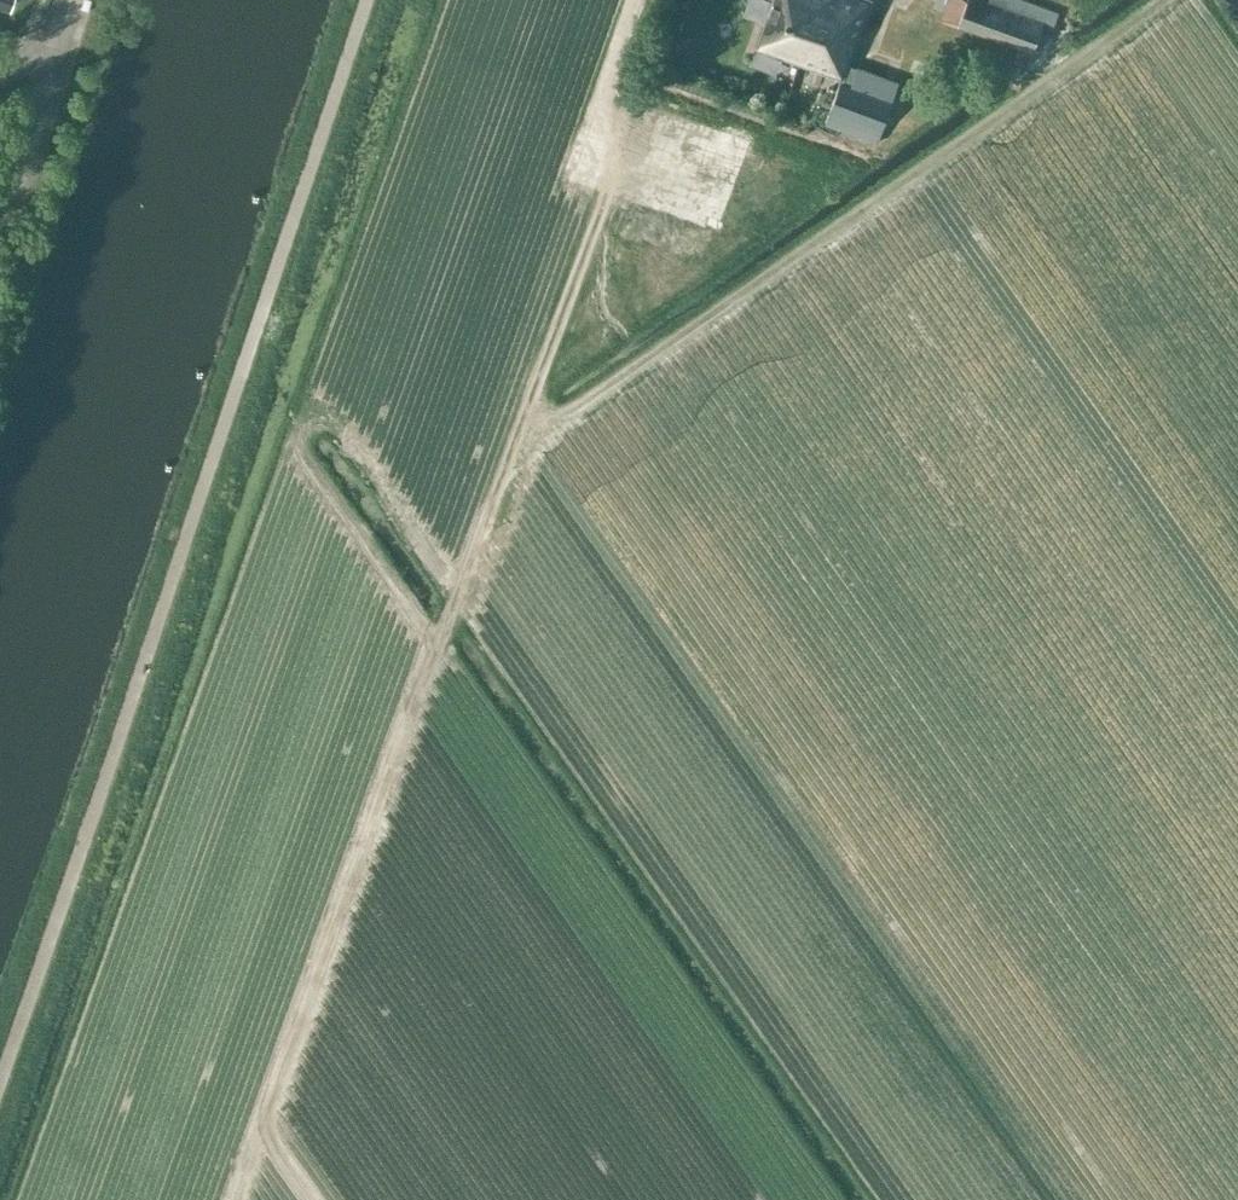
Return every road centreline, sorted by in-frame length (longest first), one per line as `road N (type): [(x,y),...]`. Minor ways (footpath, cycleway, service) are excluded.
road 1 (unclassified): [(53,53),(16,171),(0,192)]

